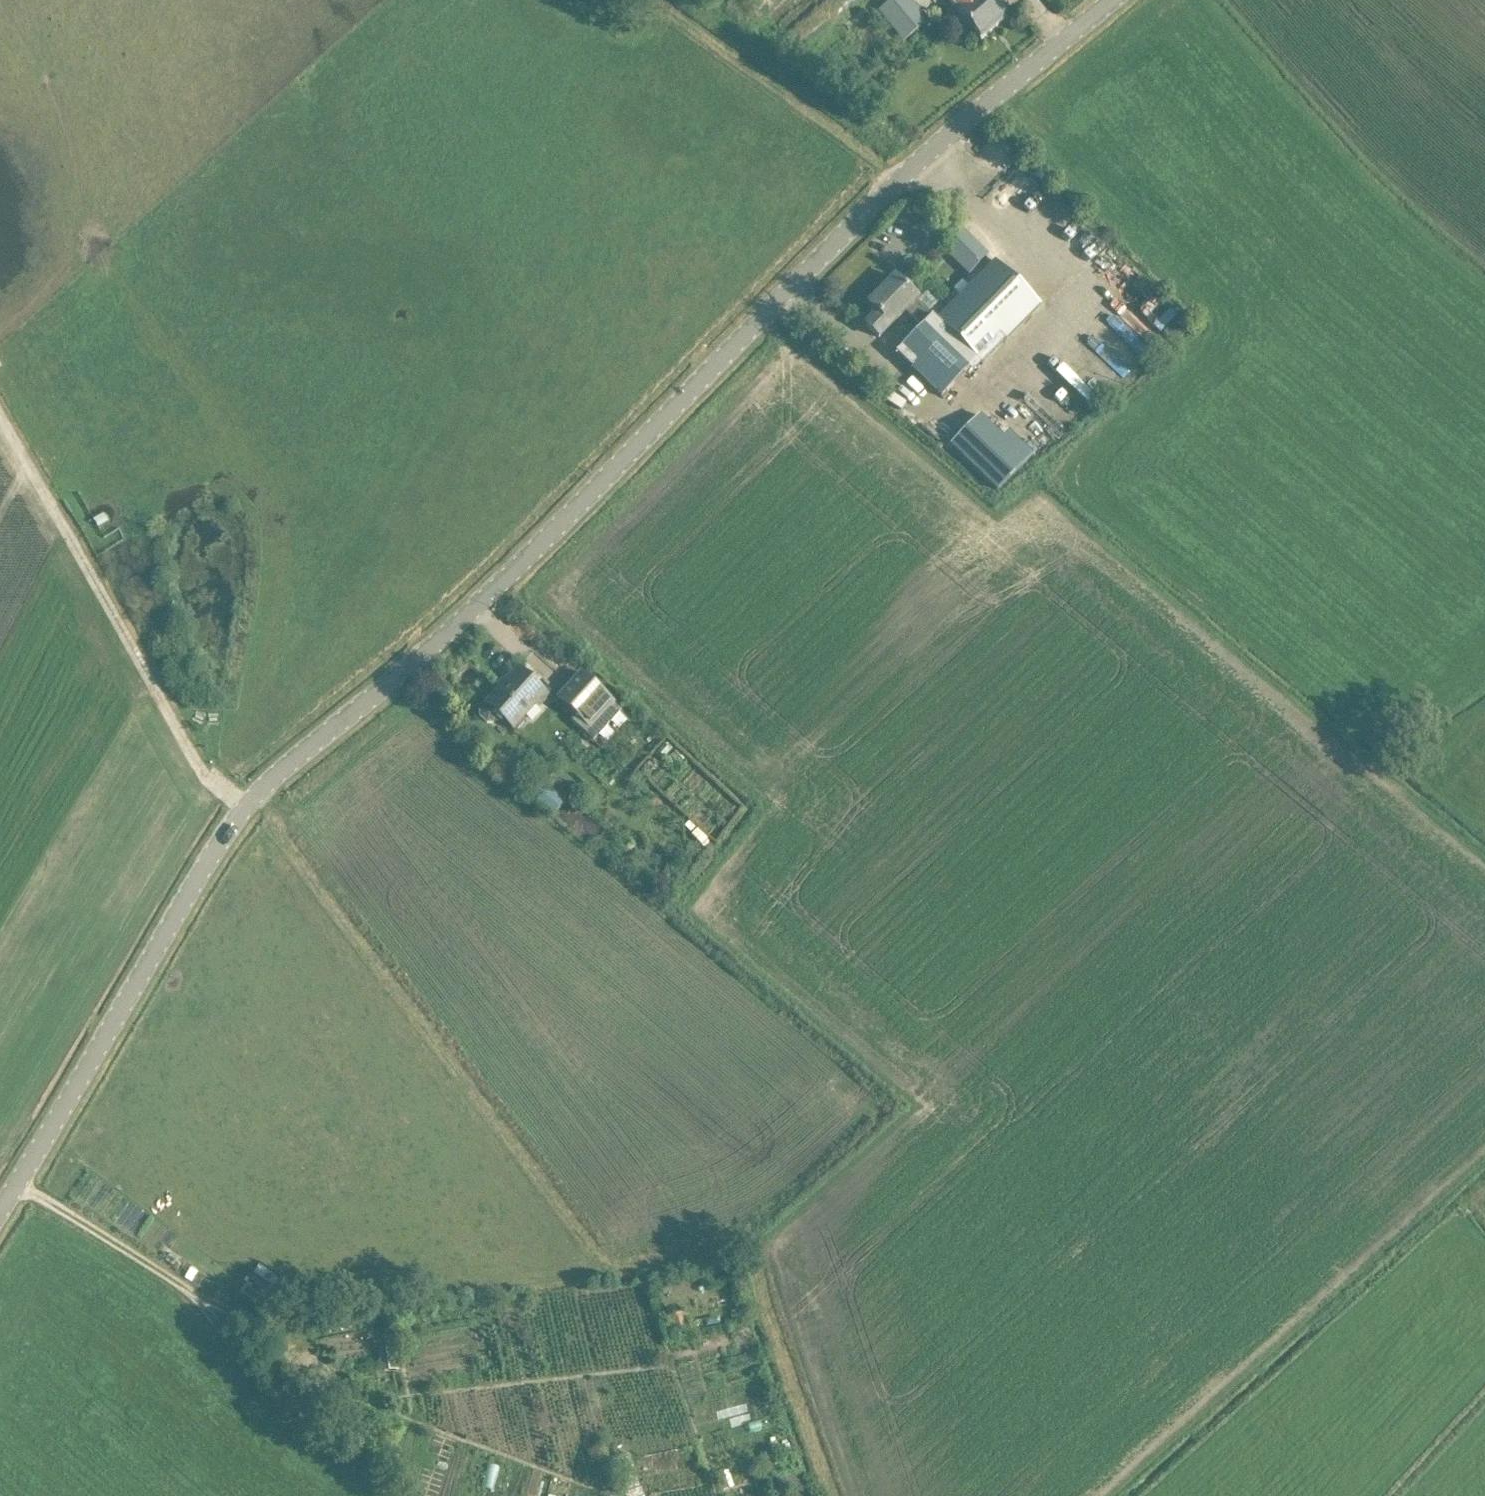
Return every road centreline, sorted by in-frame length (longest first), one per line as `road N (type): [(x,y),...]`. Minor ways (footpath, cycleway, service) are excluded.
road 1 (unclassified): [(0,1224),(254,800),(515,571),(896,182),(1110,0)]
road 2 (track): [(21,1189),(196,1299),(277,1403),(390,1495)]

